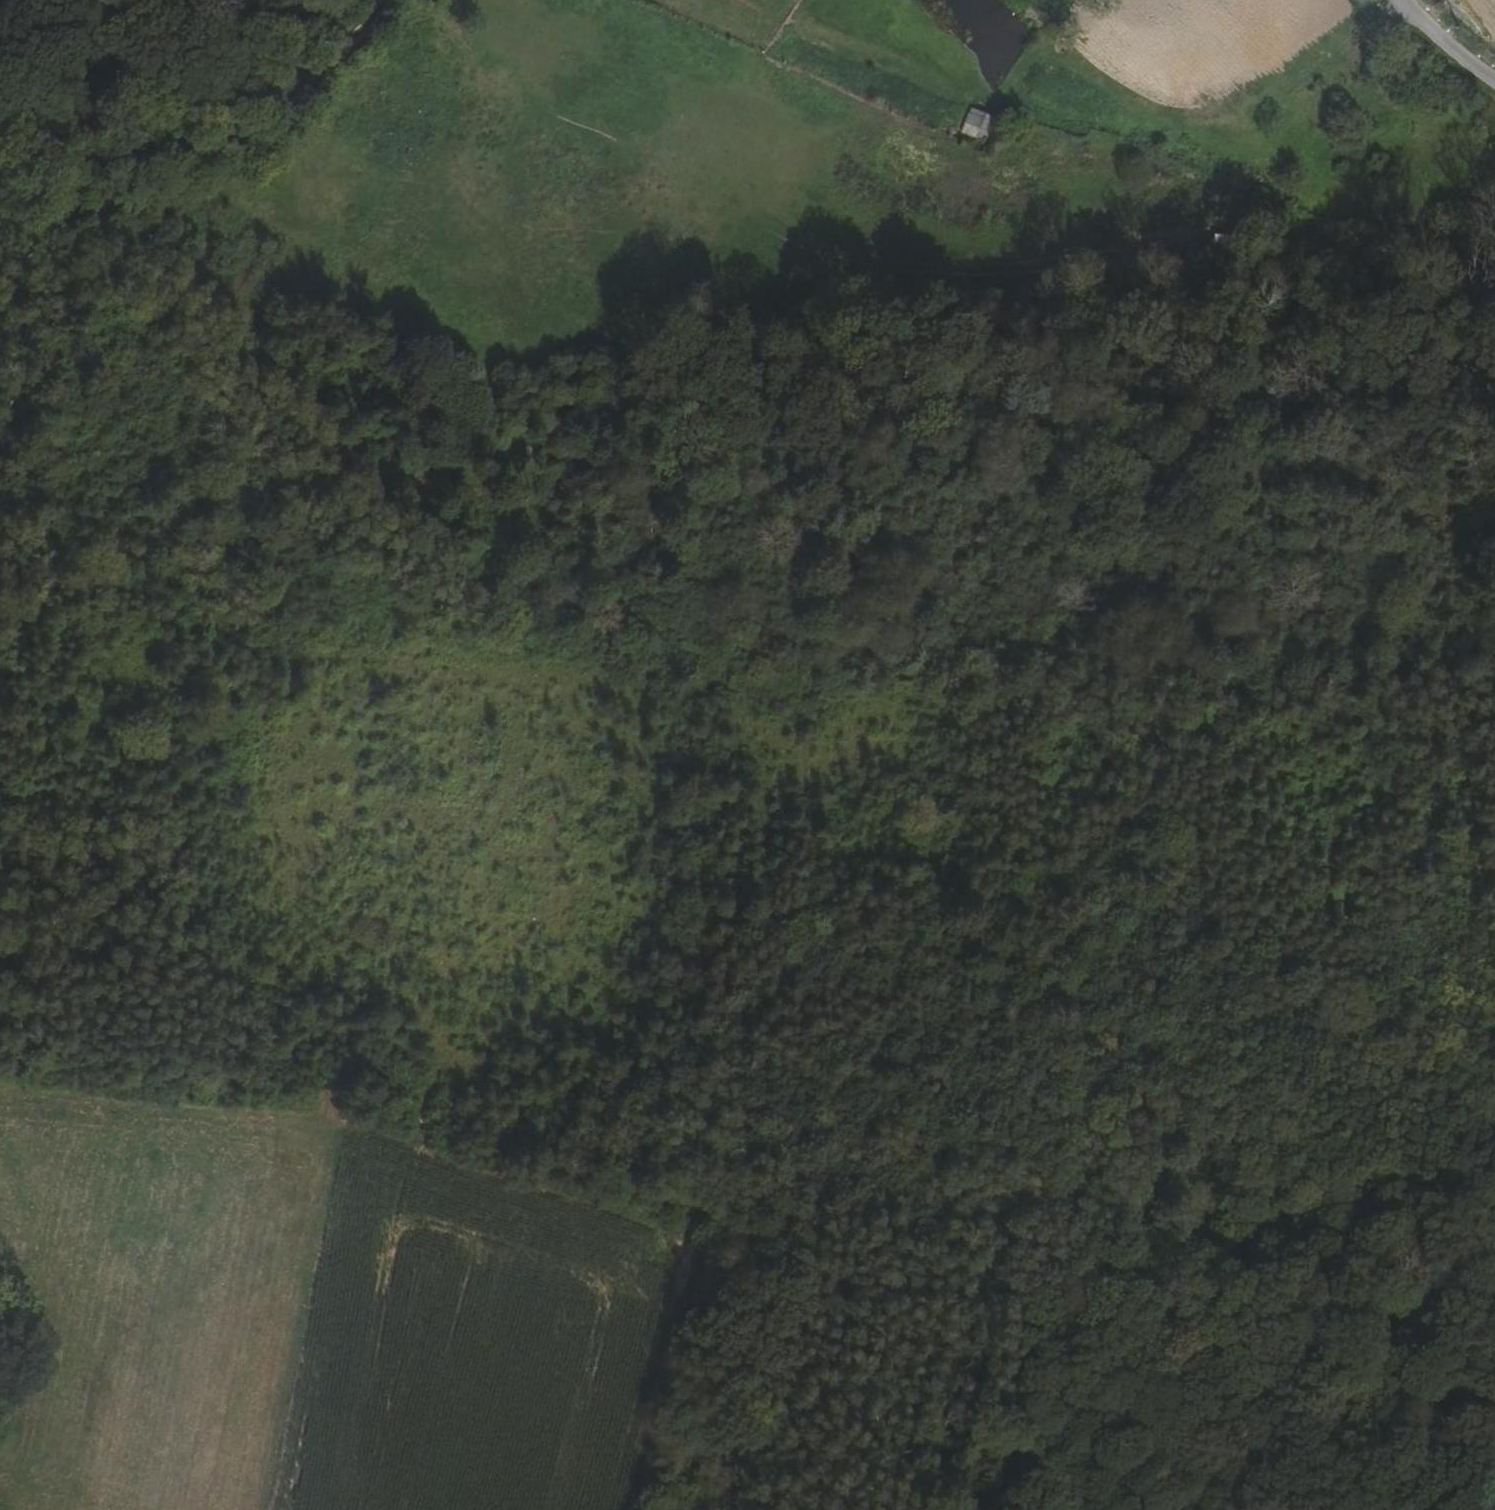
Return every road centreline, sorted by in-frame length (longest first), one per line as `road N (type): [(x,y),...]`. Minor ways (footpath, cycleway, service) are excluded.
road 1 (track): [(386,0),(281,128),(231,152),(0,185)]
road 2 (track): [(1397,1509),(1494,1326)]

